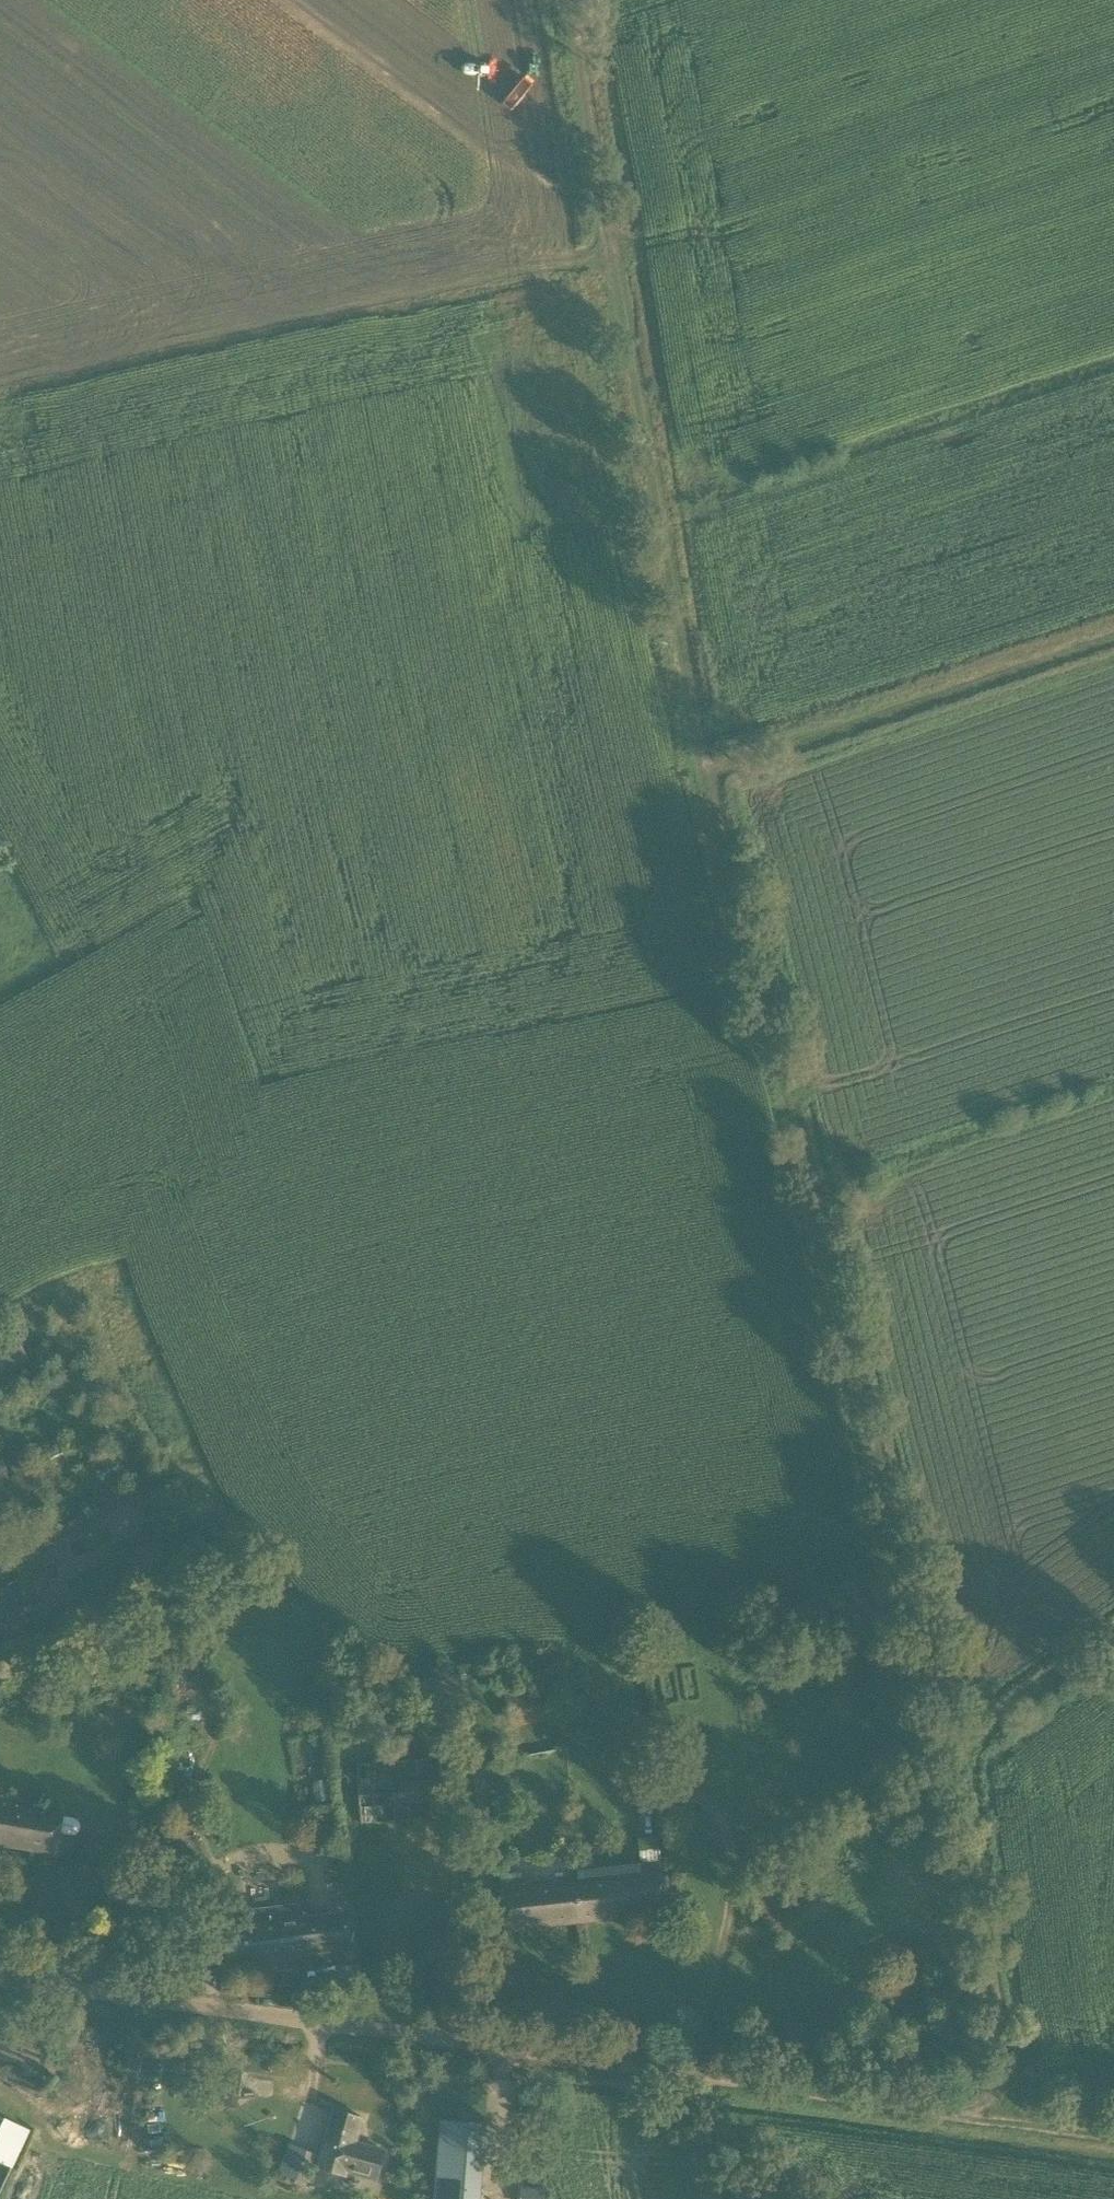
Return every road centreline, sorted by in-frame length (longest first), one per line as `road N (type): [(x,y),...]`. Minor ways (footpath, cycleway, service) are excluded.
road 1 (track): [(952,1746),(723,772)]
road 2 (track): [(576,0),(723,772)]
road 3 (unclassified): [(761,2077),(0,1976)]
road 4 (track): [(952,1746),(982,1920),(993,2114),(761,2077)]
road 5 (track): [(723,772),(1113,639)]
road 6 (track): [(1113,1629),(952,1746)]
road 7 (track): [(772,2198),(694,2100),(679,2064)]

